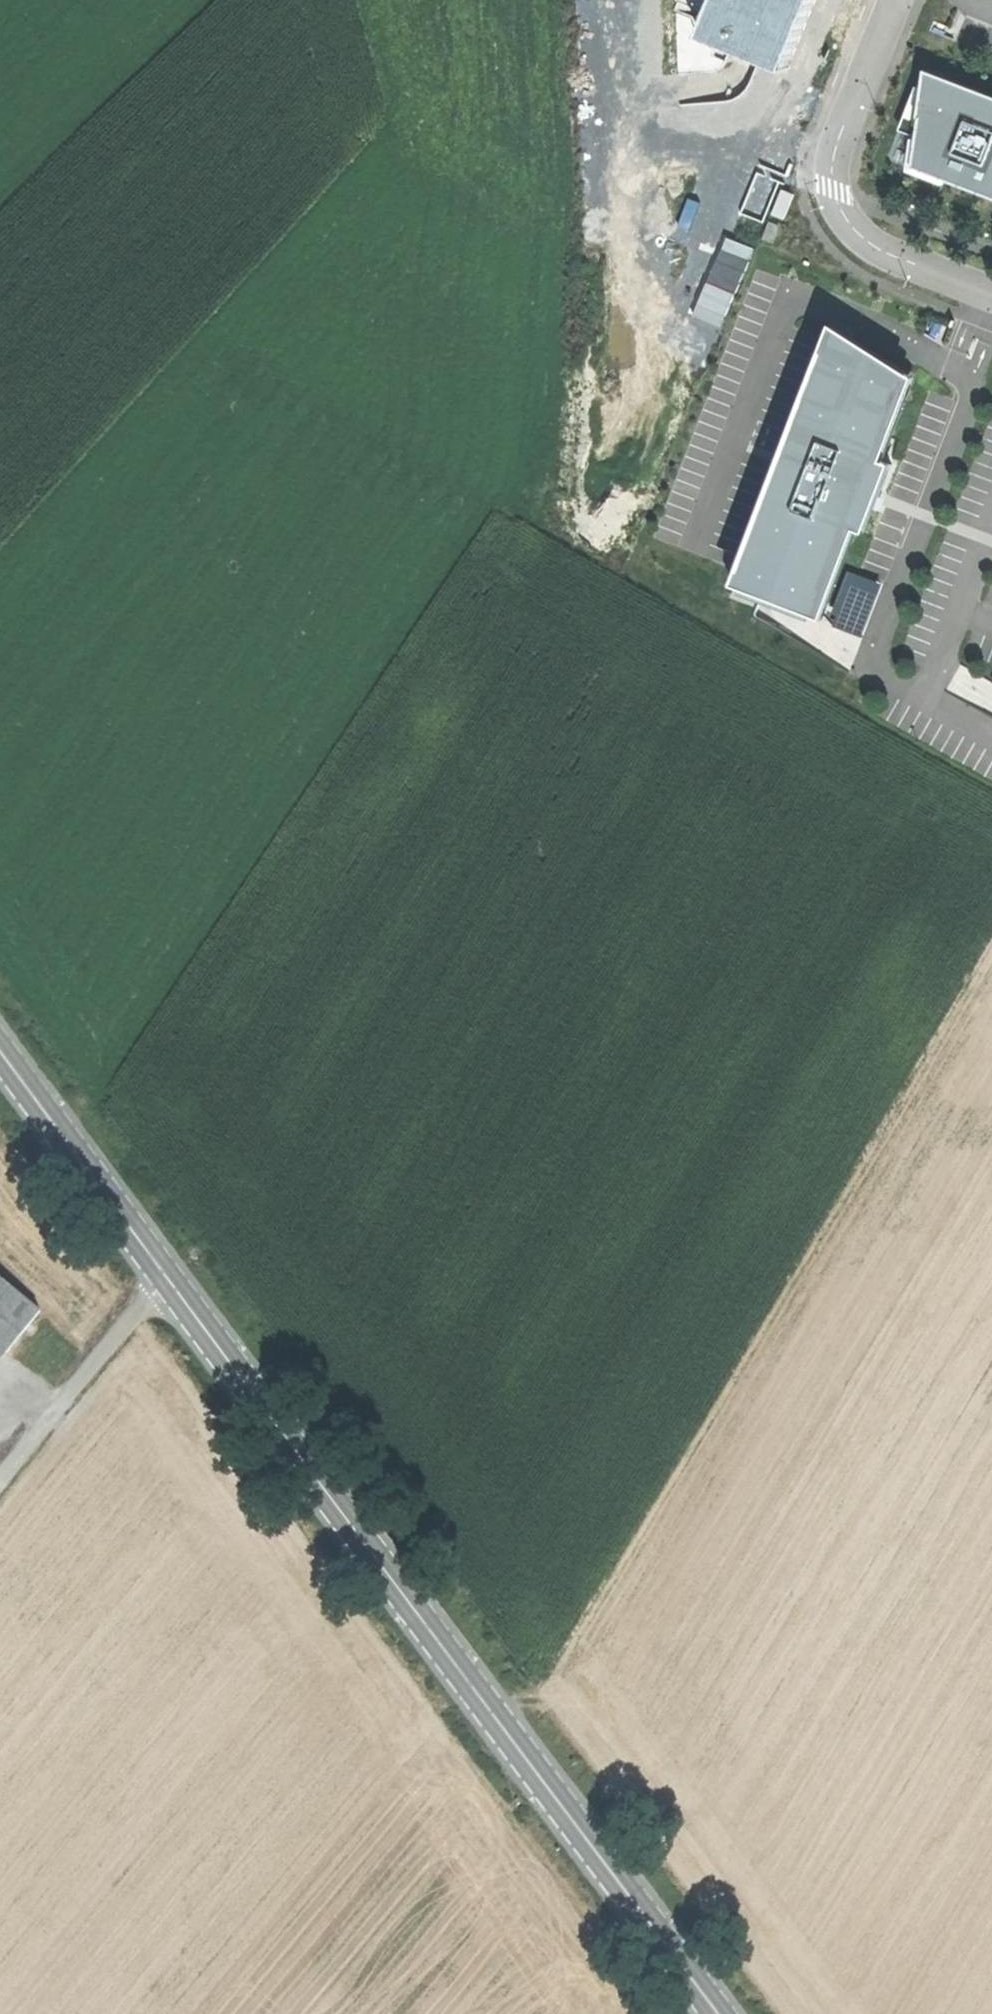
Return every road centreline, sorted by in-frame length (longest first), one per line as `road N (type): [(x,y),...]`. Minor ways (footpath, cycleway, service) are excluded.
road 1 (secondary): [(722,2013),(0,1047)]
road 2 (unclassified): [(991,293),(875,246),(845,216),(833,190),(837,142),(895,0)]
road 3 (track): [(0,1477),(166,1276)]

